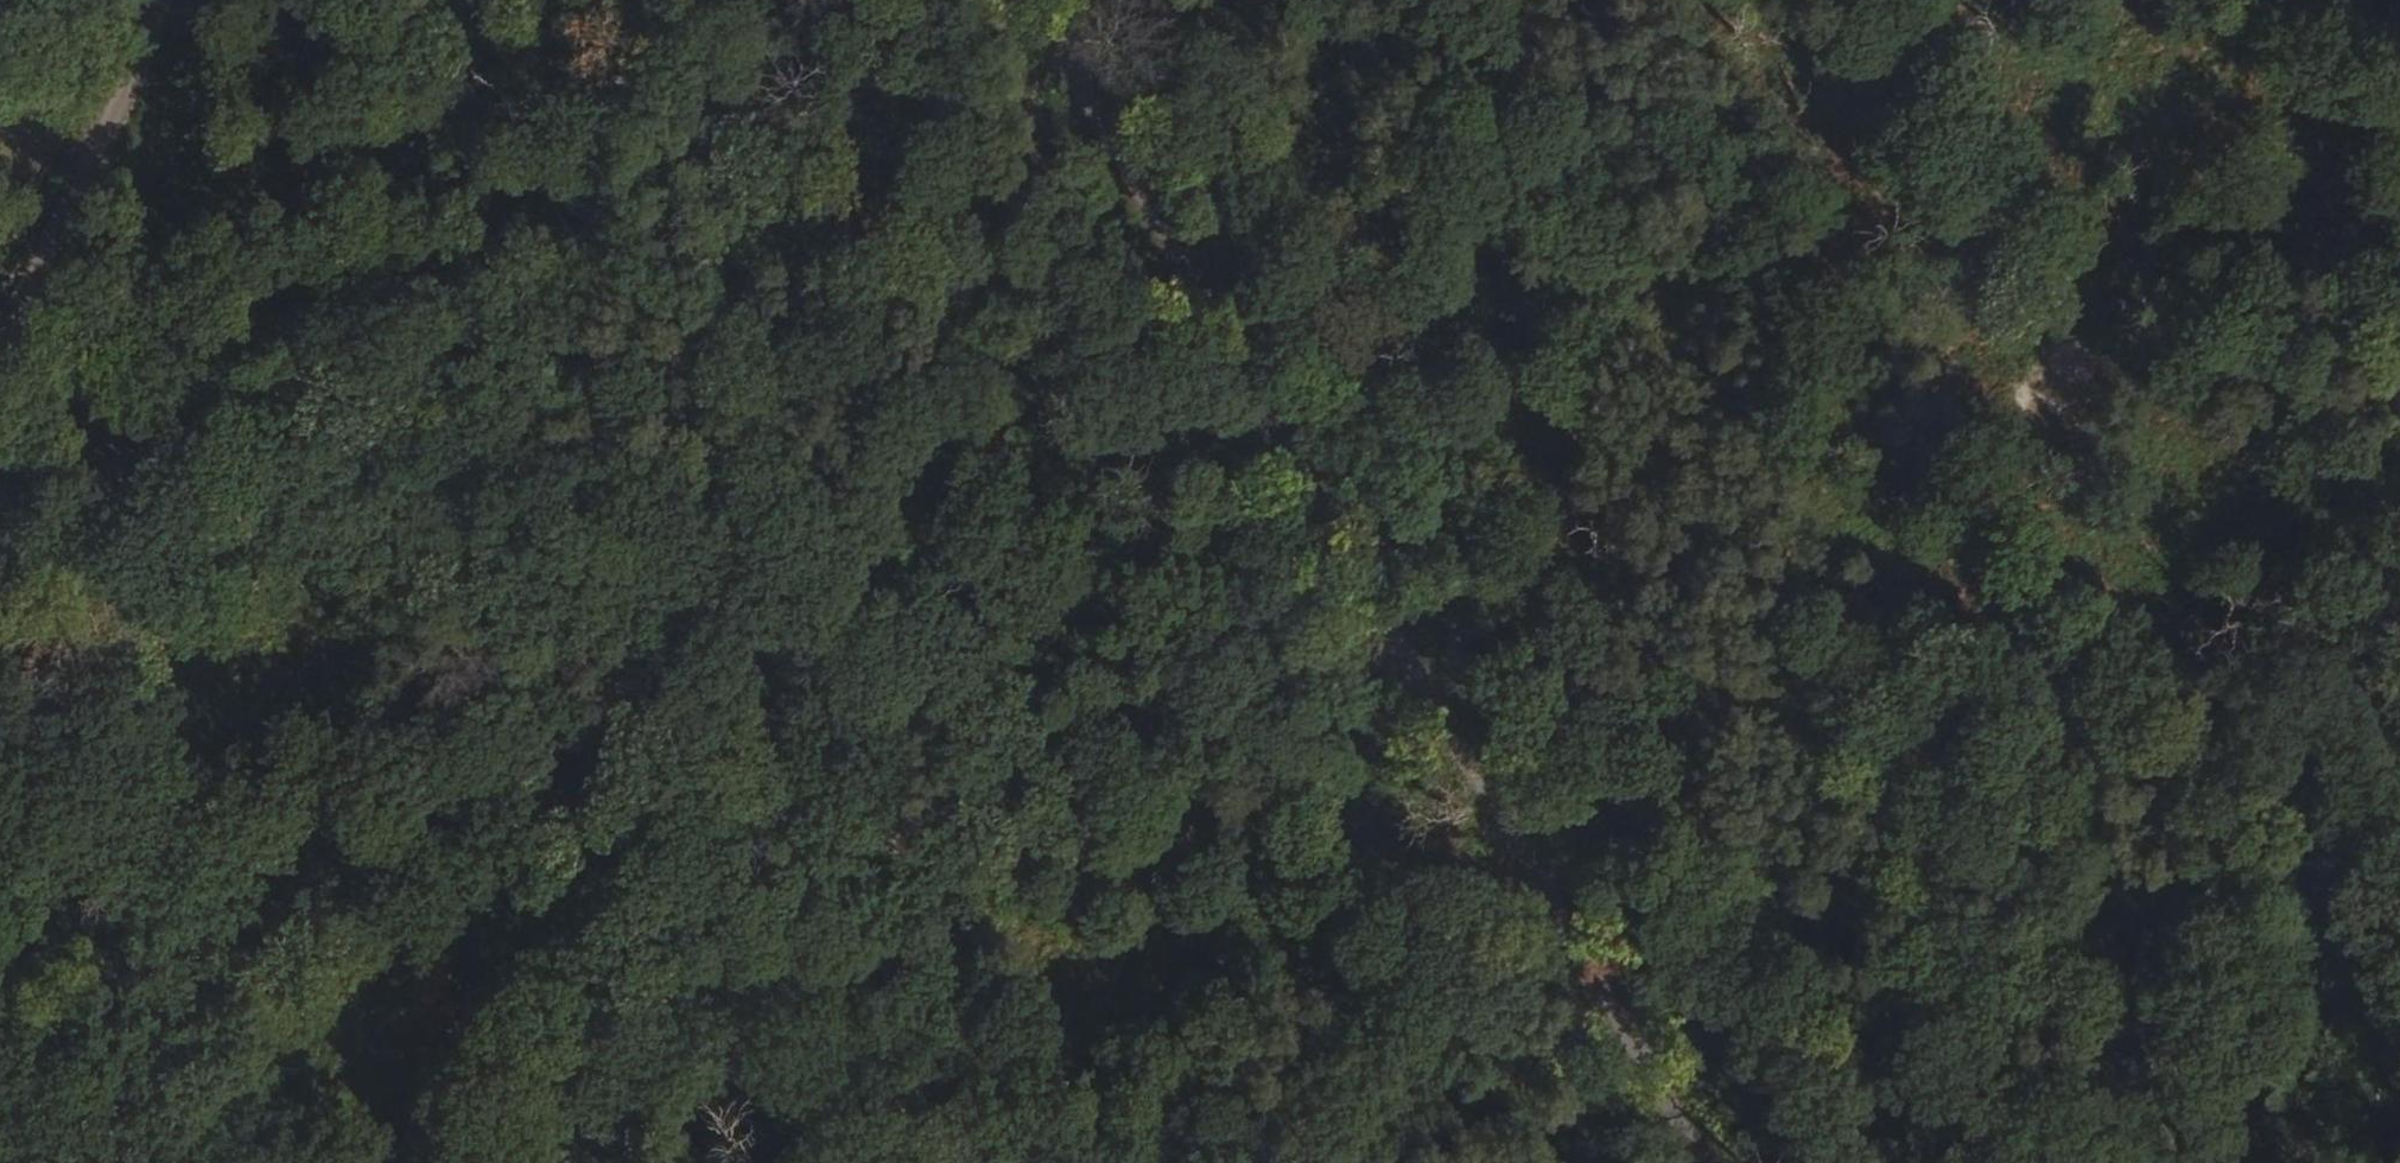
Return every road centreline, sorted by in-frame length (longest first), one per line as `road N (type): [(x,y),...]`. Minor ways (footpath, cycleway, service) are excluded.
road 1 (track): [(985,0),(1696,1162)]
road 2 (track): [(0,382),(600,0)]
road 3 (track): [(1870,362),(2102,391),(2353,522),(2399,534)]

